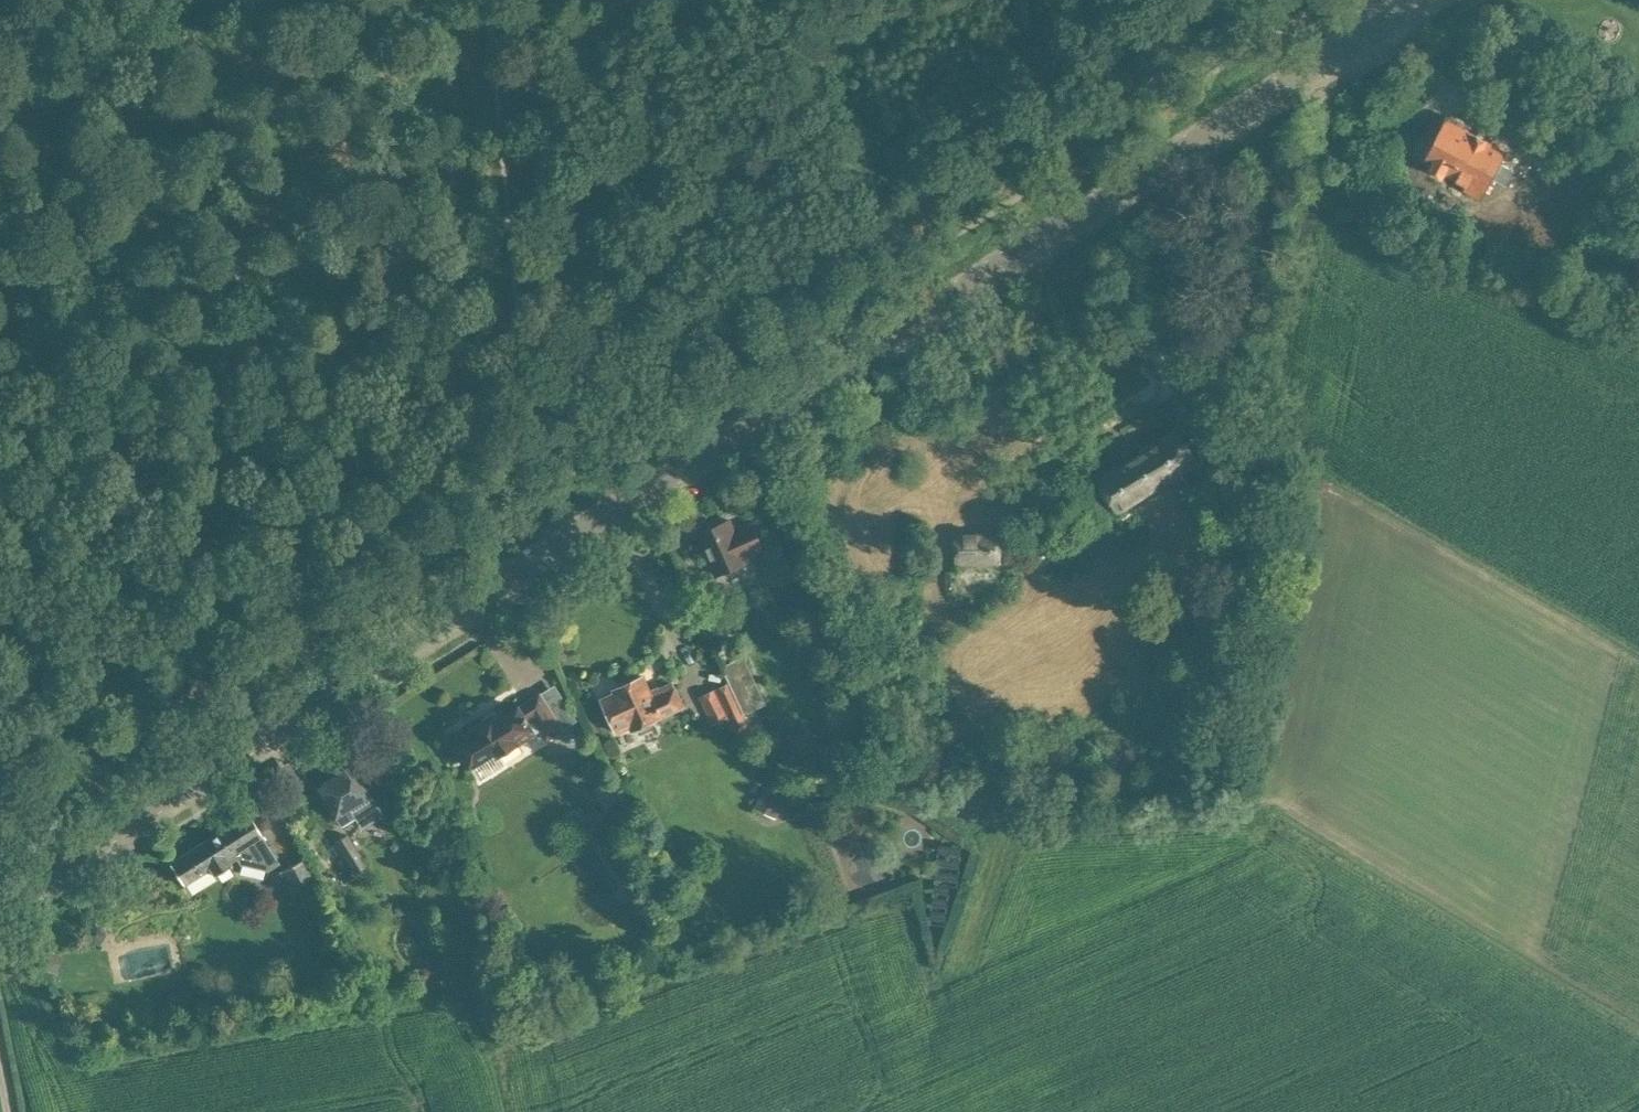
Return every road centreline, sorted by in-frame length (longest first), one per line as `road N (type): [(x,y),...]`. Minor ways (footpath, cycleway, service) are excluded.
road 1 (unclassified): [(0,923),(1031,267)]
road 2 (unclassified): [(1259,121),(1263,337),(1245,377),(1192,420),(1180,425),(1155,415),(1031,267)]
road 3 (track): [(519,368),(0,377)]
road 4 (track): [(485,0),(519,368)]
road 5 (unclassified): [(1031,267),(1259,121)]
road 6 (unclassified): [(1259,121),(1439,0)]

